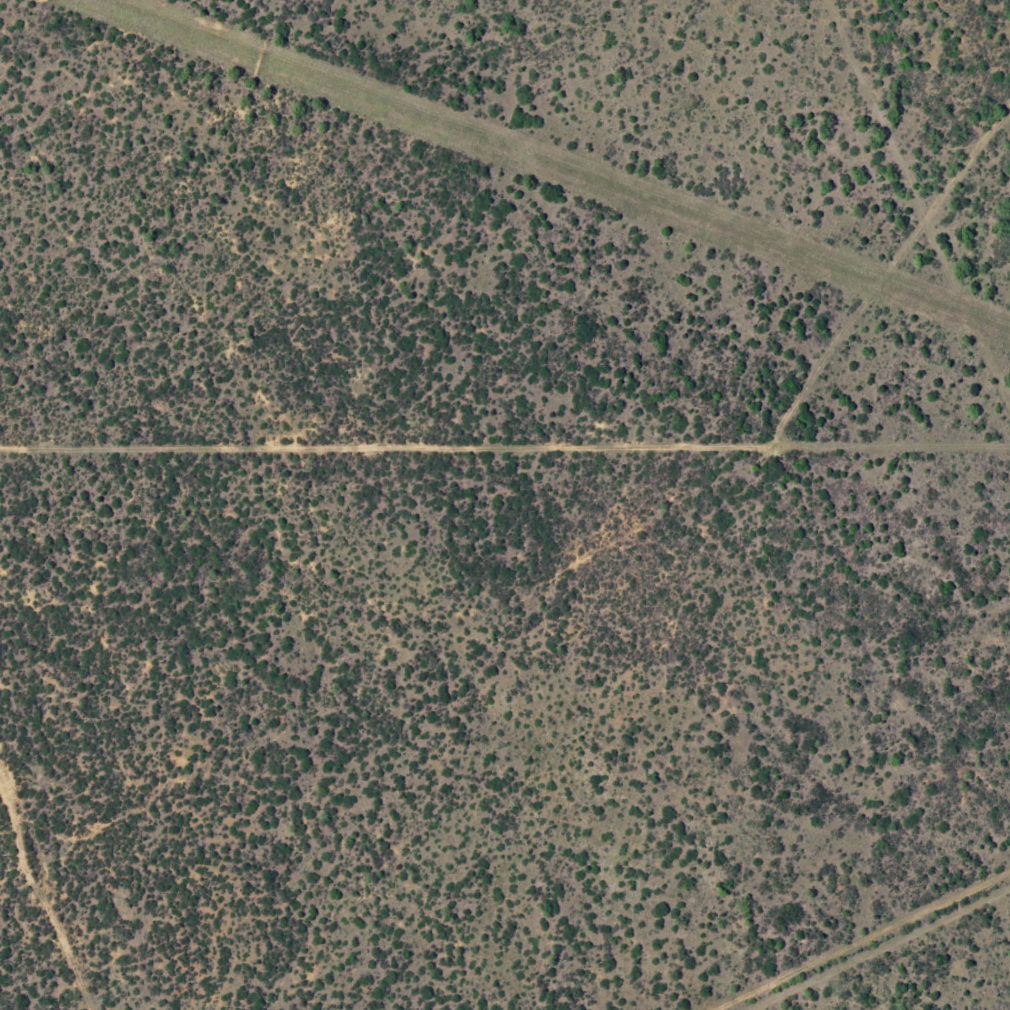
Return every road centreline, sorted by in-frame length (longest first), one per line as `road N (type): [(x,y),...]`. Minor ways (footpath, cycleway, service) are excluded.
road 1 (residential): [(799,1009),(1009,919)]

